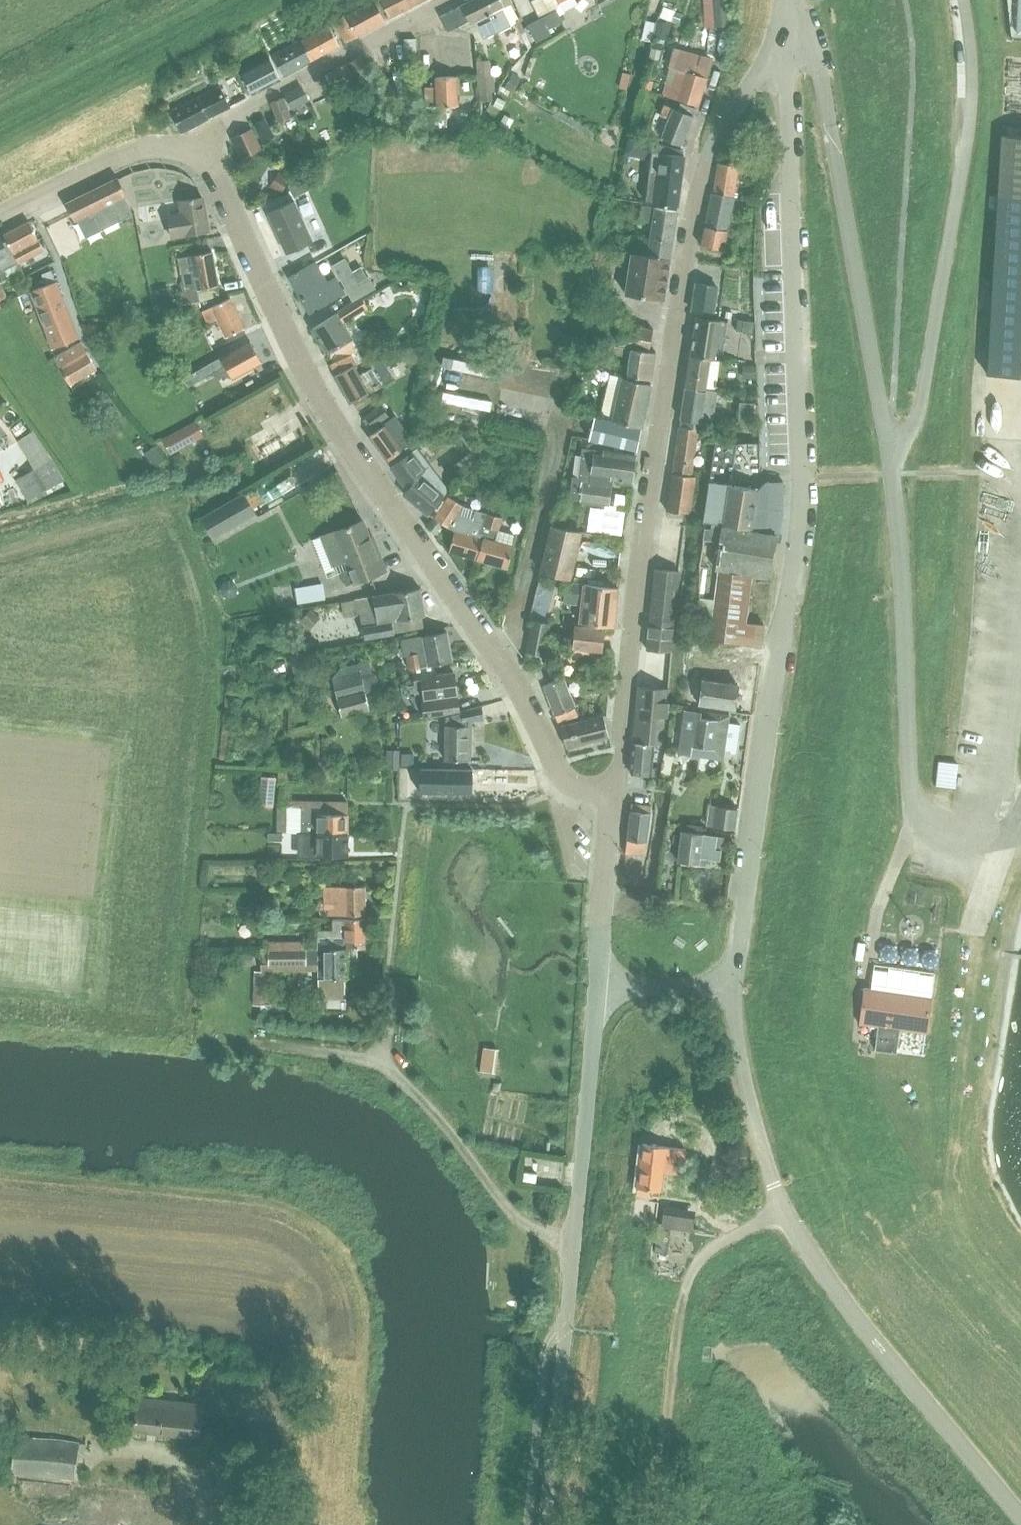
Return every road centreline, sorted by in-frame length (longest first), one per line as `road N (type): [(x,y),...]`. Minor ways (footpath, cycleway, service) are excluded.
road 1 (residential): [(733,989),(798,535),(786,48)]
road 2 (unclassified): [(1020,830),(941,827),(907,779),(893,474),(826,88),(815,65),(786,48)]
road 3 (residential): [(616,795),(574,785),(558,765),(521,692),(322,399),(222,189),(193,155)]
road 4 (residential): [(616,795),(687,236),(723,127),(786,48)]
road 5 (unclassified): [(545,1524),(598,985)]
road 6 (unclassified): [(1020,1519),(830,1285),(774,1186)]
road 7 (track): [(1020,1317),(964,1255),(946,1168),(971,937)]
road 8 (residential): [(193,155),(250,106),(445,0)]
road 9 (track): [(680,1314),(658,1524)]
road 10 (residential): [(0,214),(126,153),(193,155)]
road 11 (residential): [(774,1186),(744,1079),(733,989)]
road 12 (residential): [(598,985),(616,795)]
road 13 (residential): [(733,989),(598,985)]

